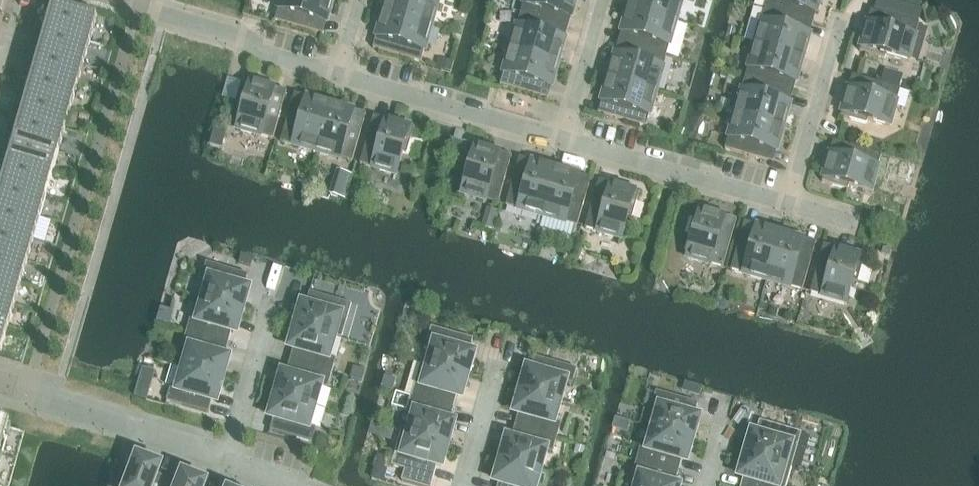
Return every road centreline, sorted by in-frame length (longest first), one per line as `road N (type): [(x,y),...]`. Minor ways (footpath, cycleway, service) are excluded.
road 1 (residential): [(226,462),(0,383)]
road 2 (residential): [(562,139),(788,204)]
road 3 (residential): [(339,75),(562,139)]
road 4 (residential): [(130,0),(339,75)]
road 5 (residential): [(840,24),(788,204)]
road 6 (residential): [(226,462),(283,321)]
road 7 (residential): [(602,0),(562,139)]

